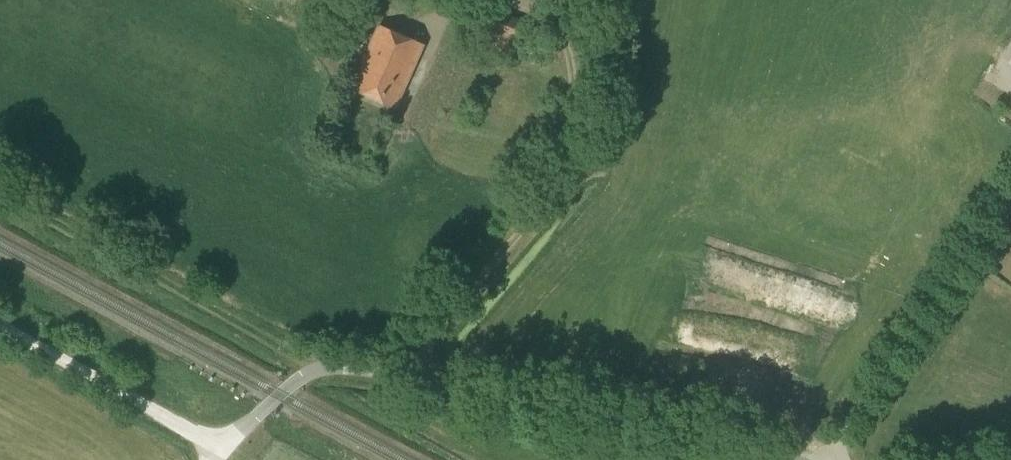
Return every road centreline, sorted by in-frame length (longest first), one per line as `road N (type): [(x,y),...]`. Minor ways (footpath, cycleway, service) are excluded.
road 1 (unclassified): [(813,459),(336,365),(296,379),(224,449),(0,323)]
road 2 (track): [(401,375),(570,170),(571,57)]

